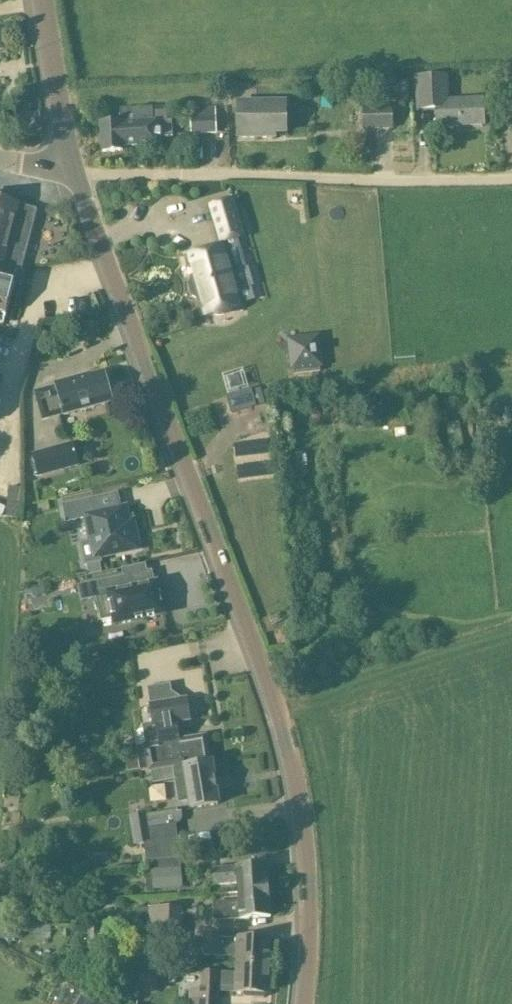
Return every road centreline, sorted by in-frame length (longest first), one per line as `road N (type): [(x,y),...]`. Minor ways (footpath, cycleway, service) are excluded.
road 1 (tertiary): [(305,1003),(305,819),(286,739),(72,168)]
road 2 (track): [(511,178),(190,172)]
road 3 (tertiary): [(72,168),(40,0)]

